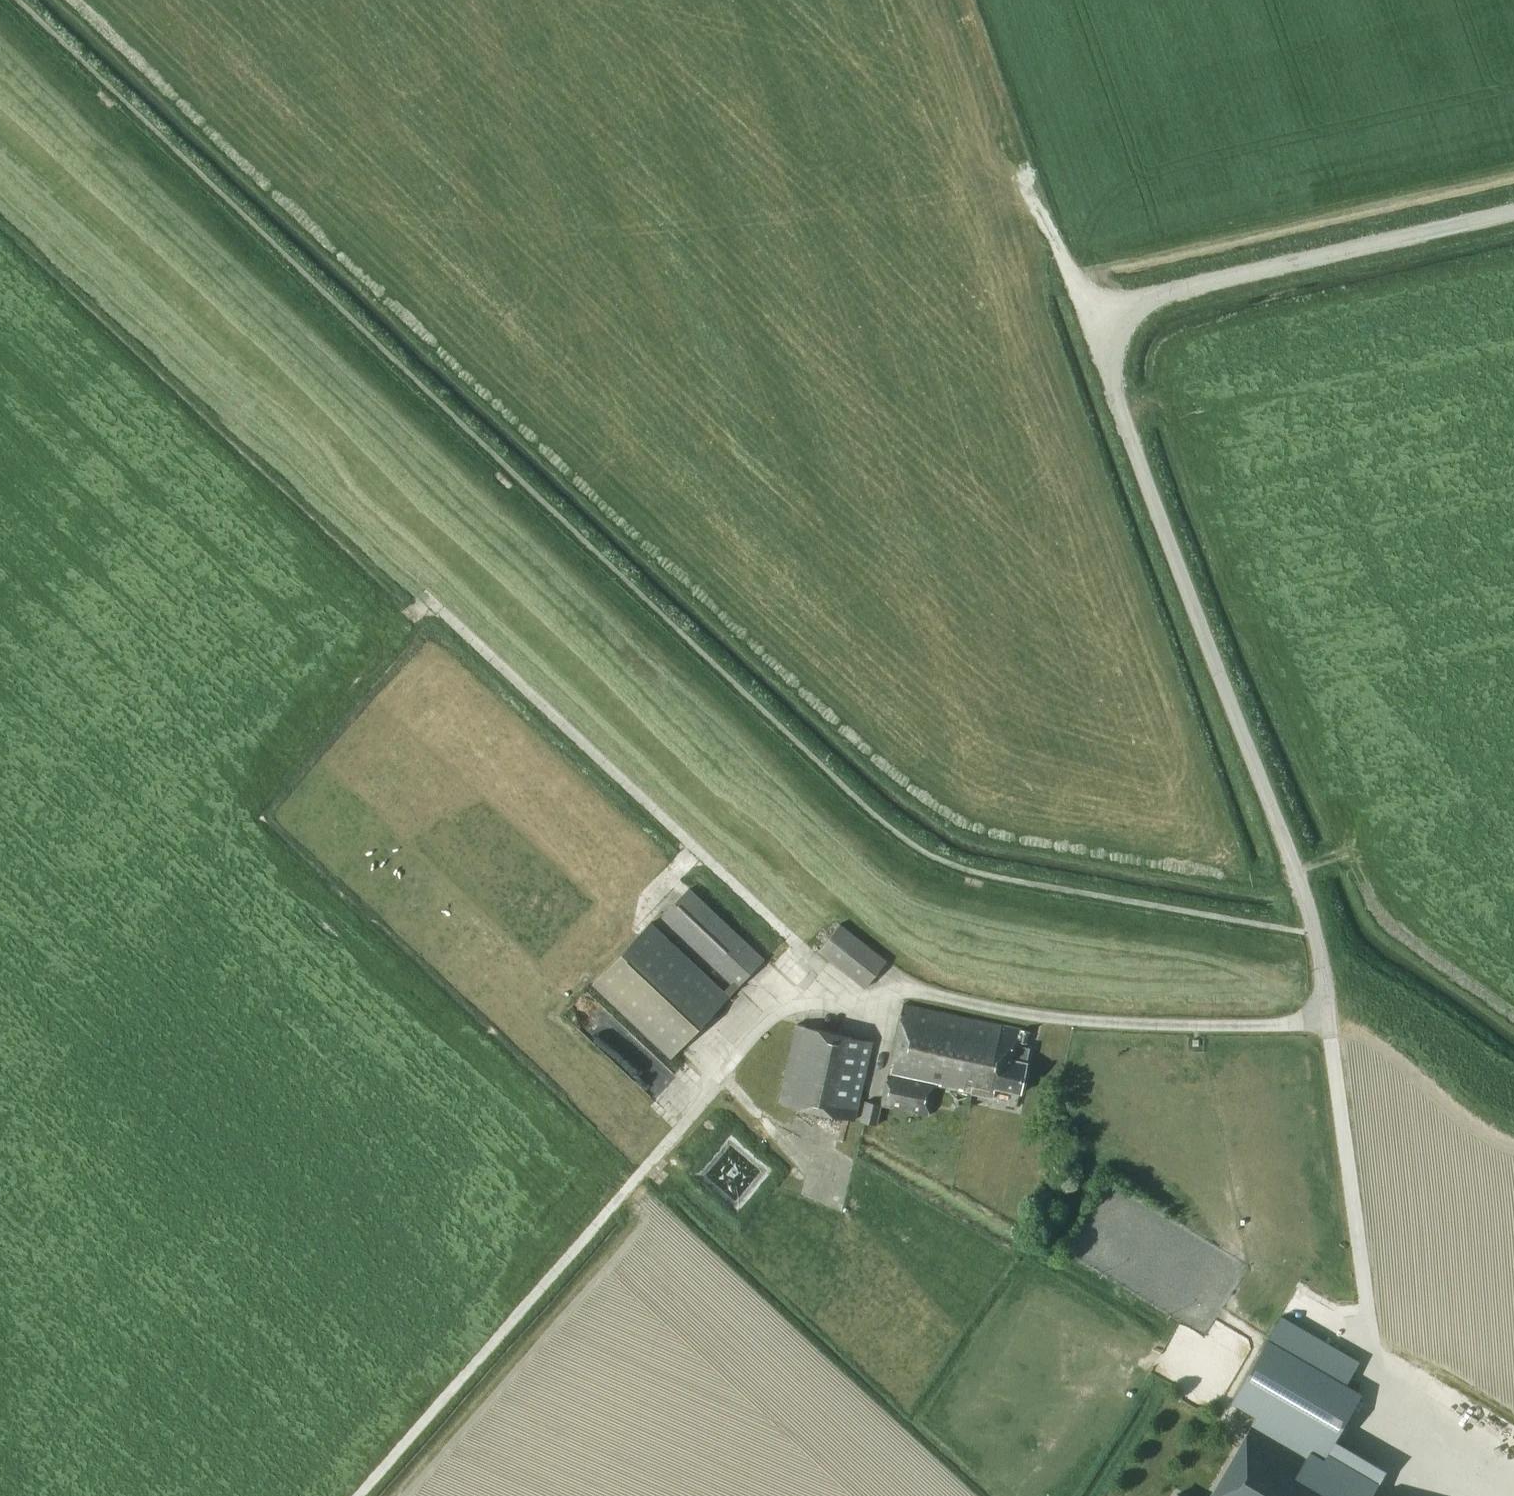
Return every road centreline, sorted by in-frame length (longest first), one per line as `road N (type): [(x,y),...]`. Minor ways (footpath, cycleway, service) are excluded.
road 1 (unclassified): [(1316,933),(1188,598),(1093,315),(1513,212)]

